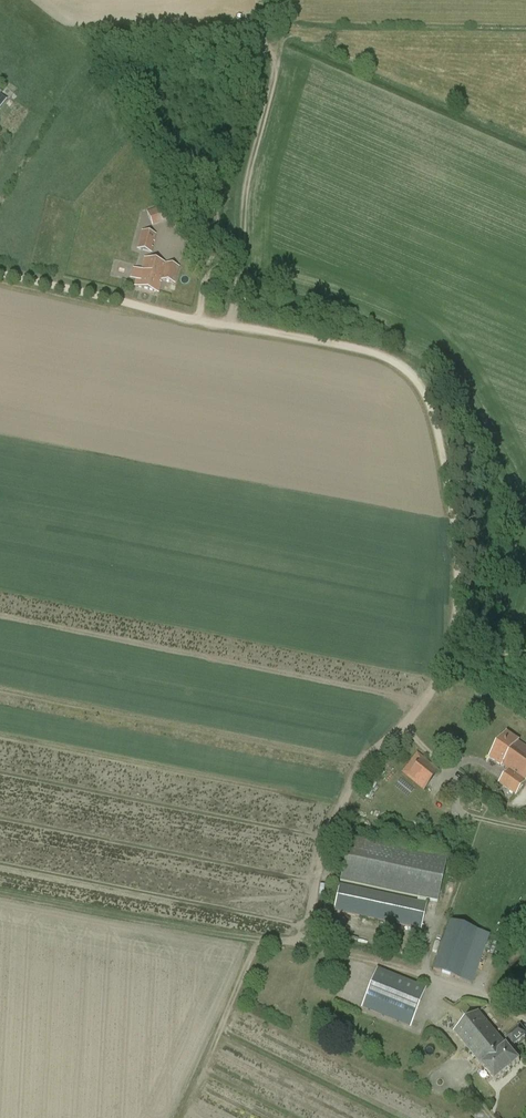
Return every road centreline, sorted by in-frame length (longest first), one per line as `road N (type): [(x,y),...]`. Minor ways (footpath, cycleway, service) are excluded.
road 1 (track): [(525,652),(484,649),(459,617),(443,452),(426,389),(403,364),(0,273)]
road 2 (track): [(464,626),(412,718),(360,767),(318,885),(314,933),(352,957),(489,998),(525,1019)]

